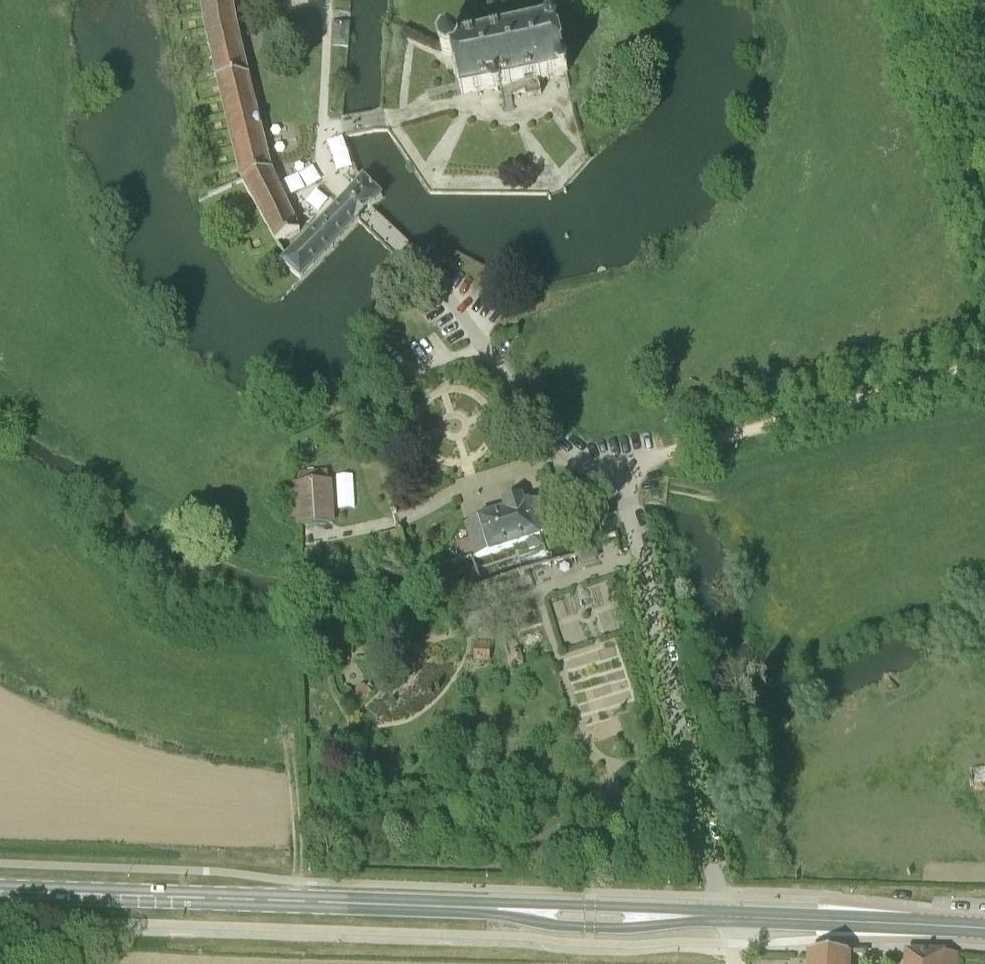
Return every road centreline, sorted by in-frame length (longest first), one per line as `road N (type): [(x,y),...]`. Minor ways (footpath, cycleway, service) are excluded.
road 1 (track): [(984,363),(659,455)]
road 2 (secondary): [(496,909),(185,898)]
road 3 (secondary): [(984,928),(724,915)]
road 4 (track): [(926,0),(984,226)]
road 5 (secondary): [(496,909),(590,928),(724,915)]
road 6 (secondary): [(724,915),(496,909)]
road 7 (secondary): [(0,890),(185,898)]

